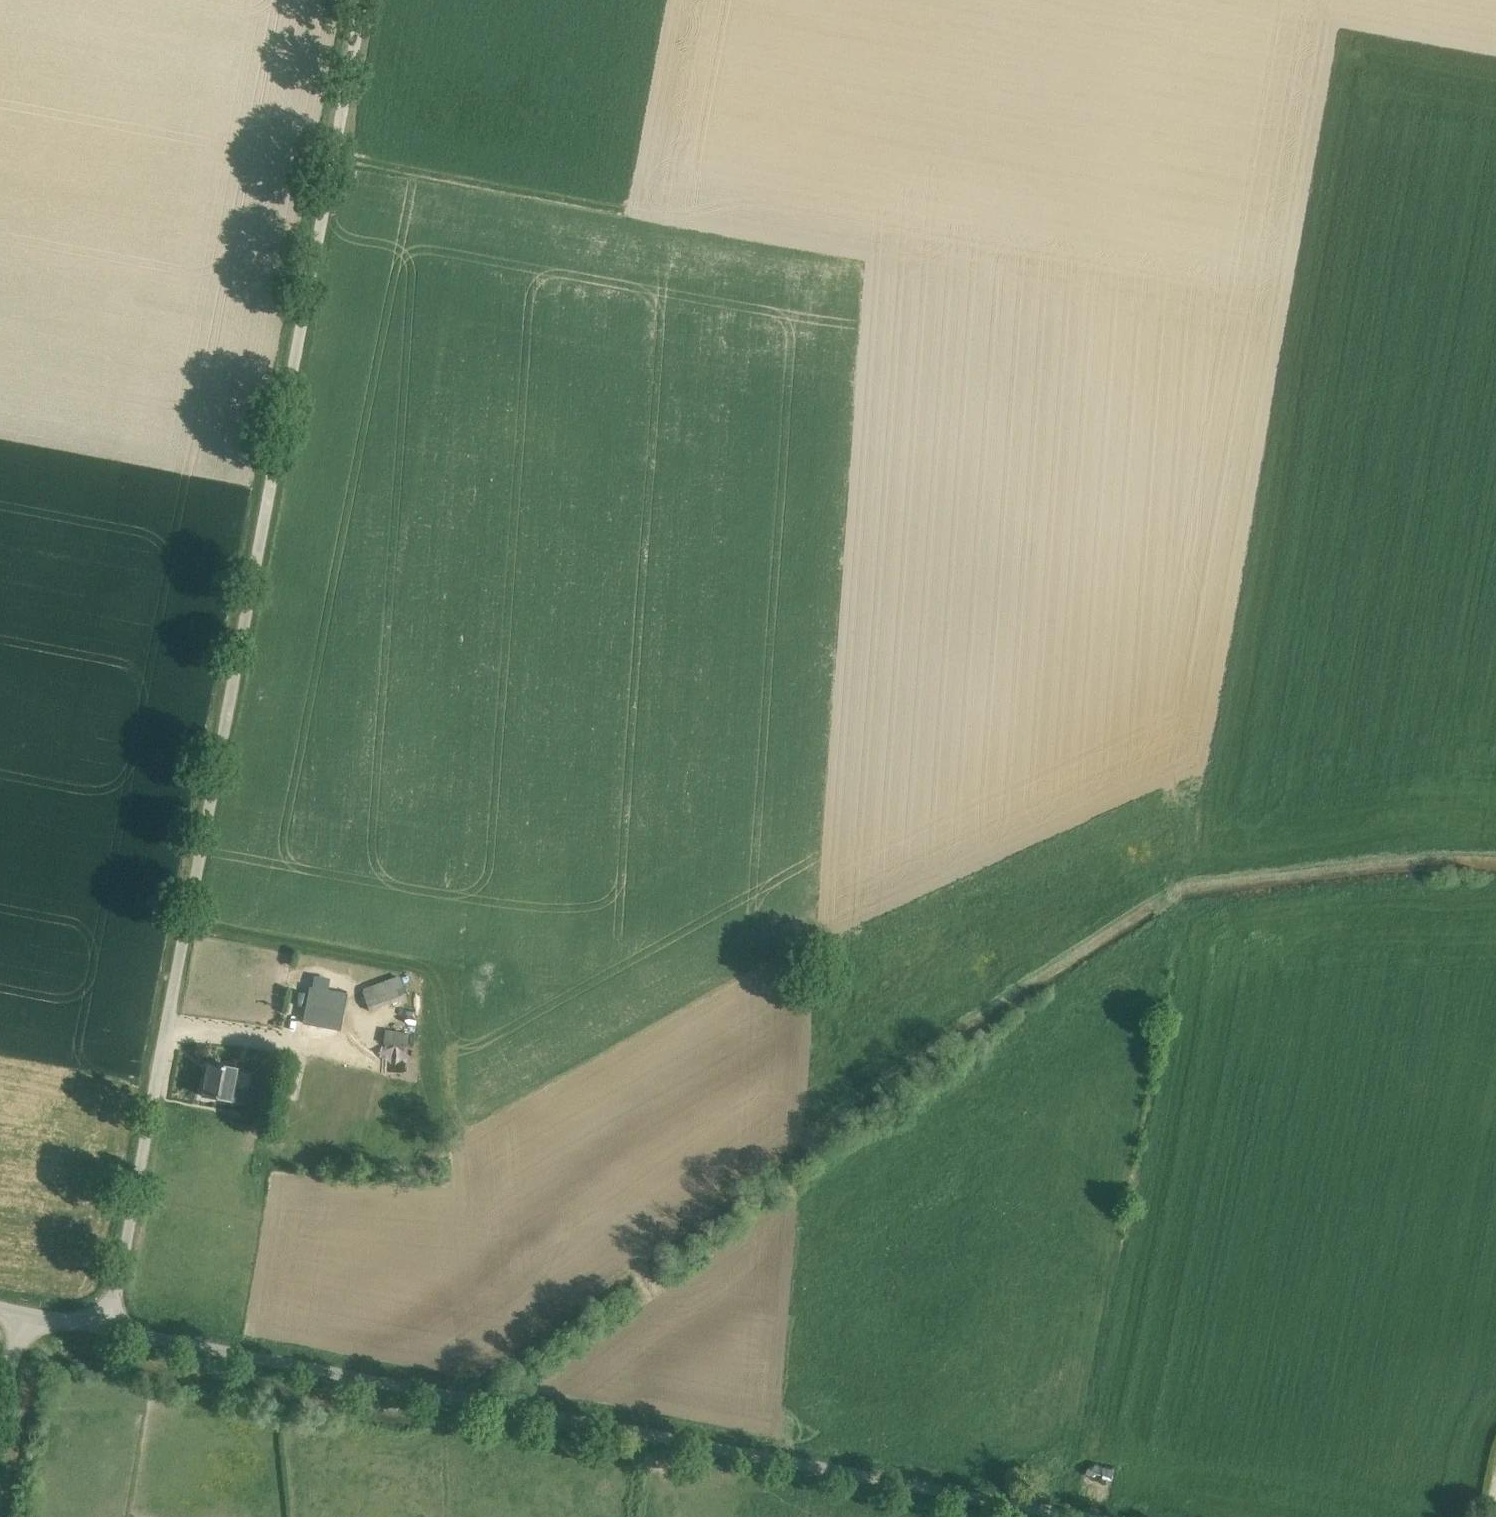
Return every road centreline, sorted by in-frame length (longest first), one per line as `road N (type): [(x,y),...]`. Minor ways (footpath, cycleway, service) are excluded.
road 1 (unclassified): [(110,1327),(356,0)]
road 2 (unclassified): [(1139,1516),(110,1327)]

